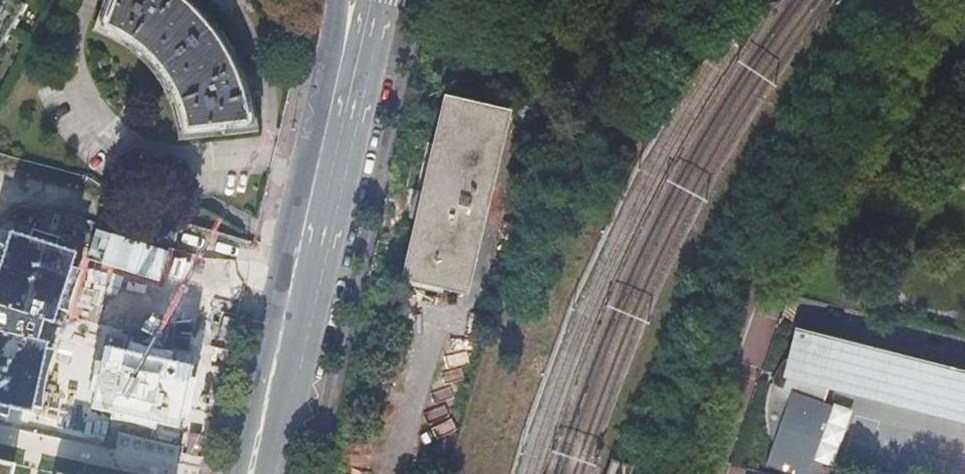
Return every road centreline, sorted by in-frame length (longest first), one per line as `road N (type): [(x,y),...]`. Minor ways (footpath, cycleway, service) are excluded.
road 1 (secondary): [(356,0),(270,366)]

